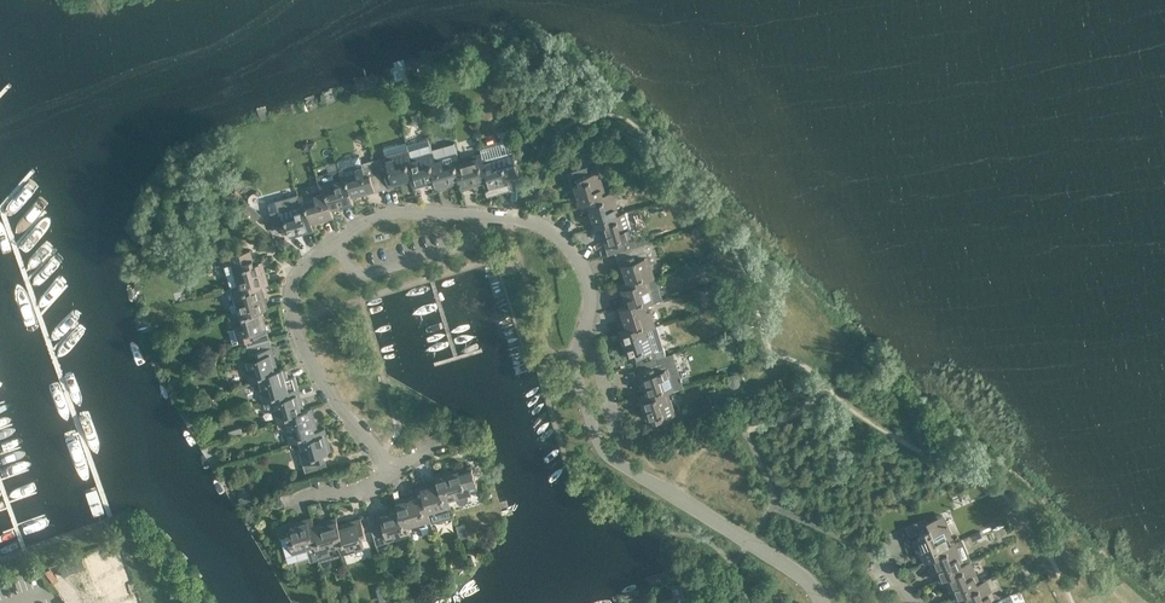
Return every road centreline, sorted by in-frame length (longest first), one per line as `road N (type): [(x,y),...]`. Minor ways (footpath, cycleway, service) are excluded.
road 1 (residential): [(602,449),(575,369),(589,291),(564,243),(529,223),(398,212),(355,228),(311,263),(292,301),(302,348),(335,405),(394,474)]
road 2 (unclassified): [(822,602),(798,574),(602,449)]

